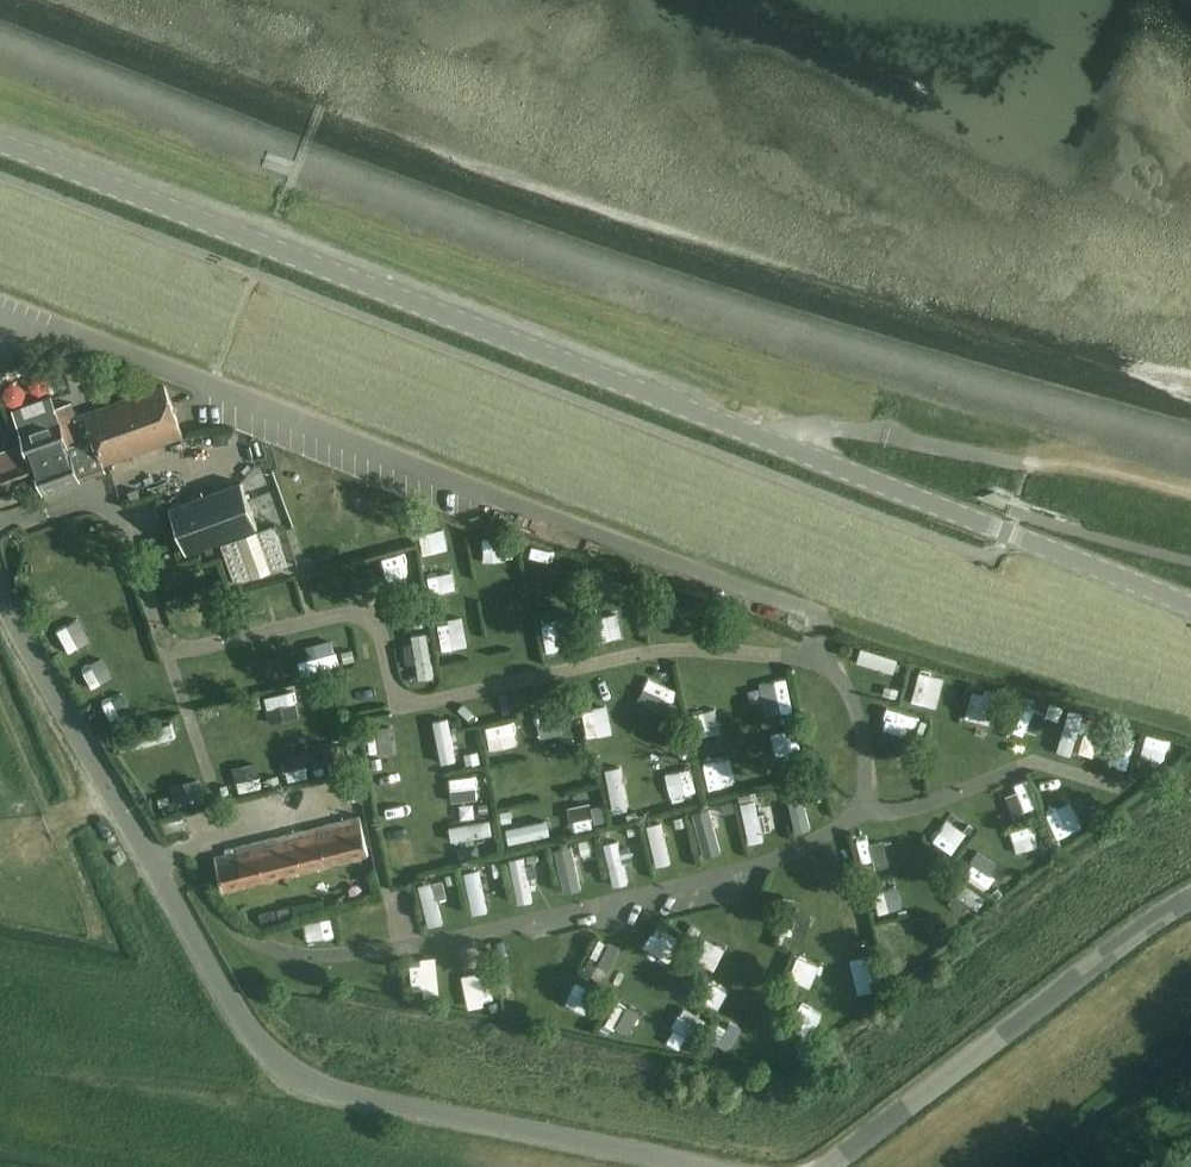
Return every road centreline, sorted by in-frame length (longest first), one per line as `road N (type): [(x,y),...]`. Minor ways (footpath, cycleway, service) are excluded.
road 1 (tertiary): [(1190,608),(0,142)]
road 2 (unclassified): [(0,346),(36,321),(836,623)]
road 3 (unclassified): [(682,1166),(313,1081),(263,1041),(154,857)]
road 4 (secondary): [(831,1166),(1149,927),(1190,904)]
road 5 (unclassified): [(154,857),(31,652),(0,583)]
road 6 (unclassified): [(154,857),(358,806)]
road 7 (track): [(0,834),(45,829),(121,796)]

